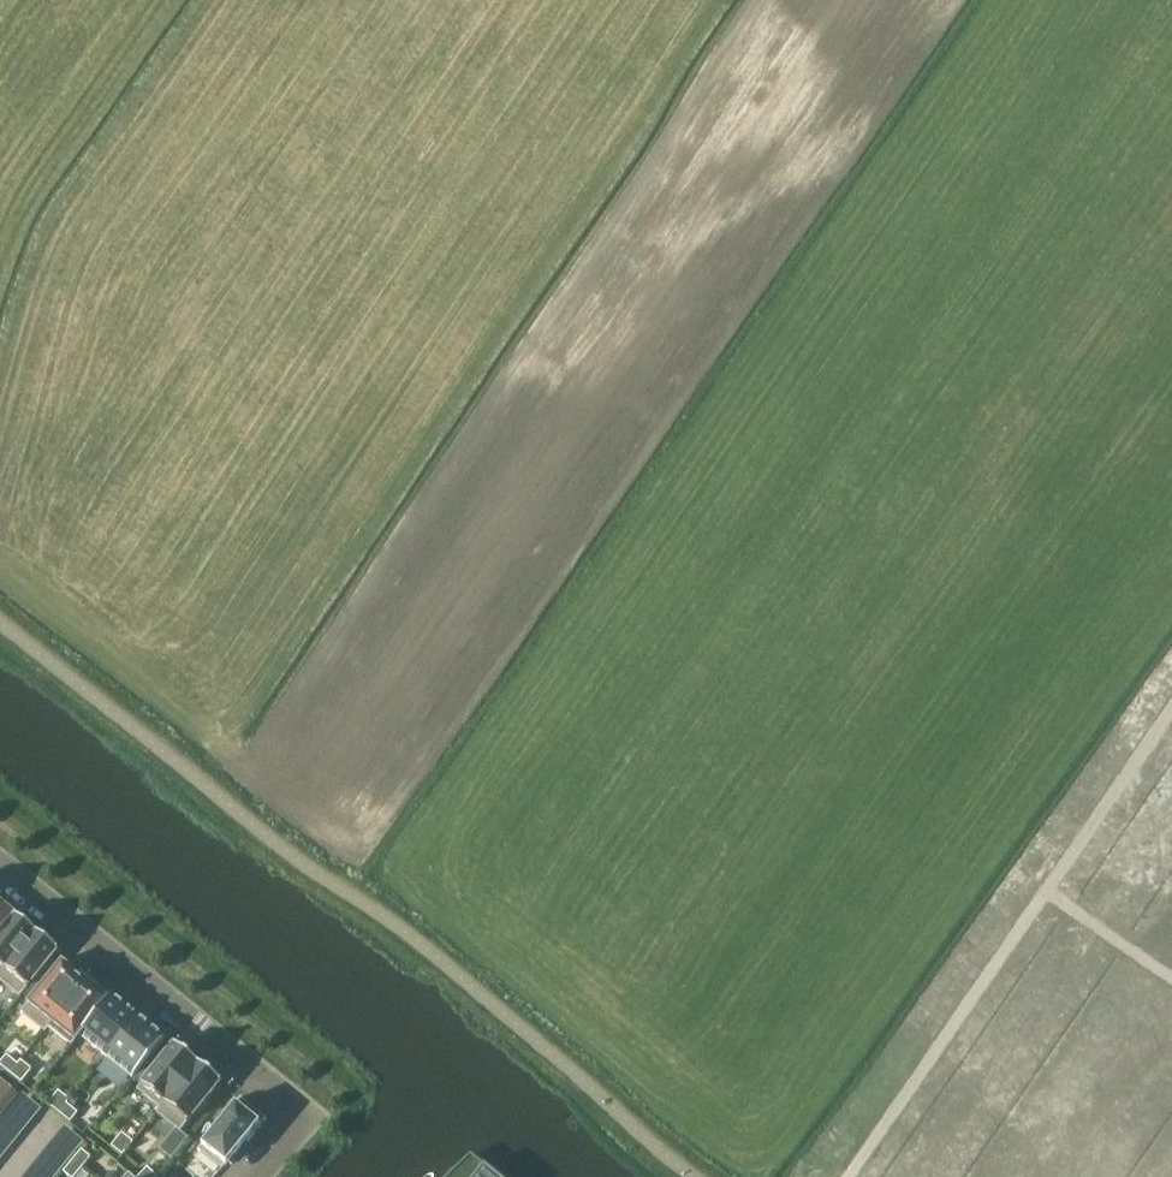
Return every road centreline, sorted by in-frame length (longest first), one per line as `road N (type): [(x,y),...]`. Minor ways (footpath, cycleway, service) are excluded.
road 1 (residential): [(259,1176),(300,1127),(289,1093),(0,862)]

